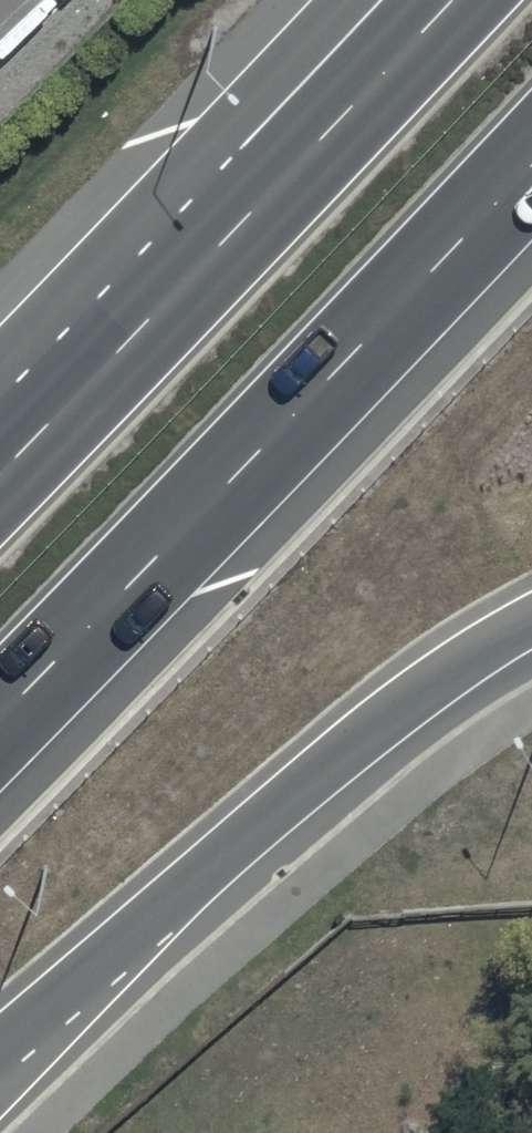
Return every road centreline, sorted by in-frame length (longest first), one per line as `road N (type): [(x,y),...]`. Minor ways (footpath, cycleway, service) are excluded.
road 1 (trunk): [(531,174),(0,719)]
road 2 (trunk): [(531,630),(425,696),(0,1048)]
road 3 (trunk): [(0,467),(447,0)]
road 4 (trunk): [(0,372),(345,0)]

